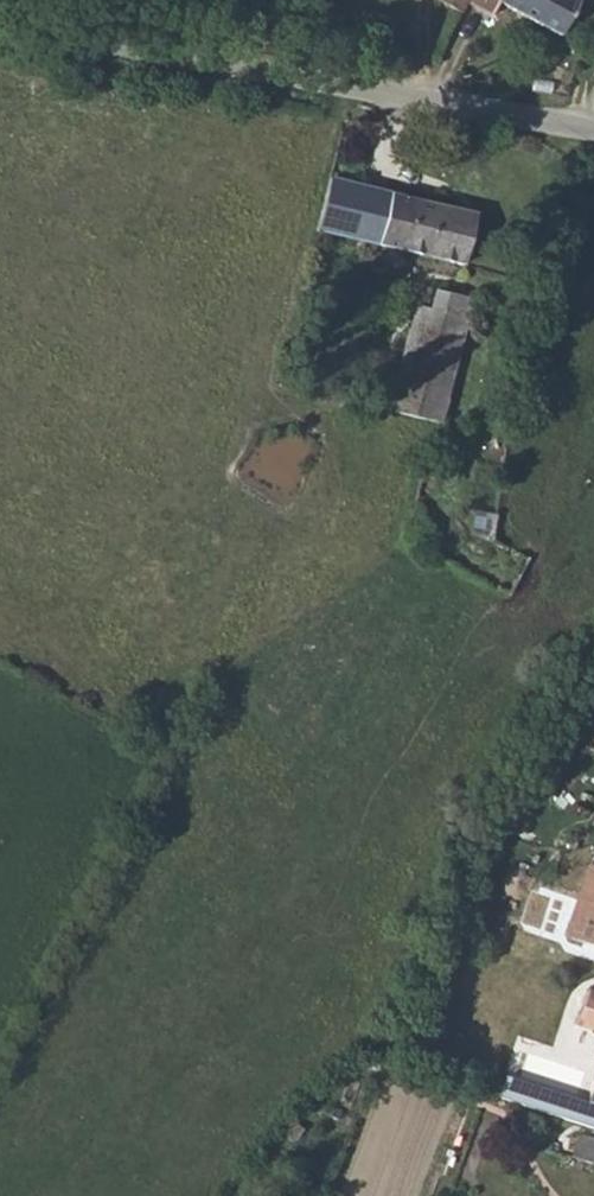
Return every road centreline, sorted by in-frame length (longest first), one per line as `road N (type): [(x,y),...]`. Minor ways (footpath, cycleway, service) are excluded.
road 1 (unclassified): [(0,37),(109,62),(593,130)]

